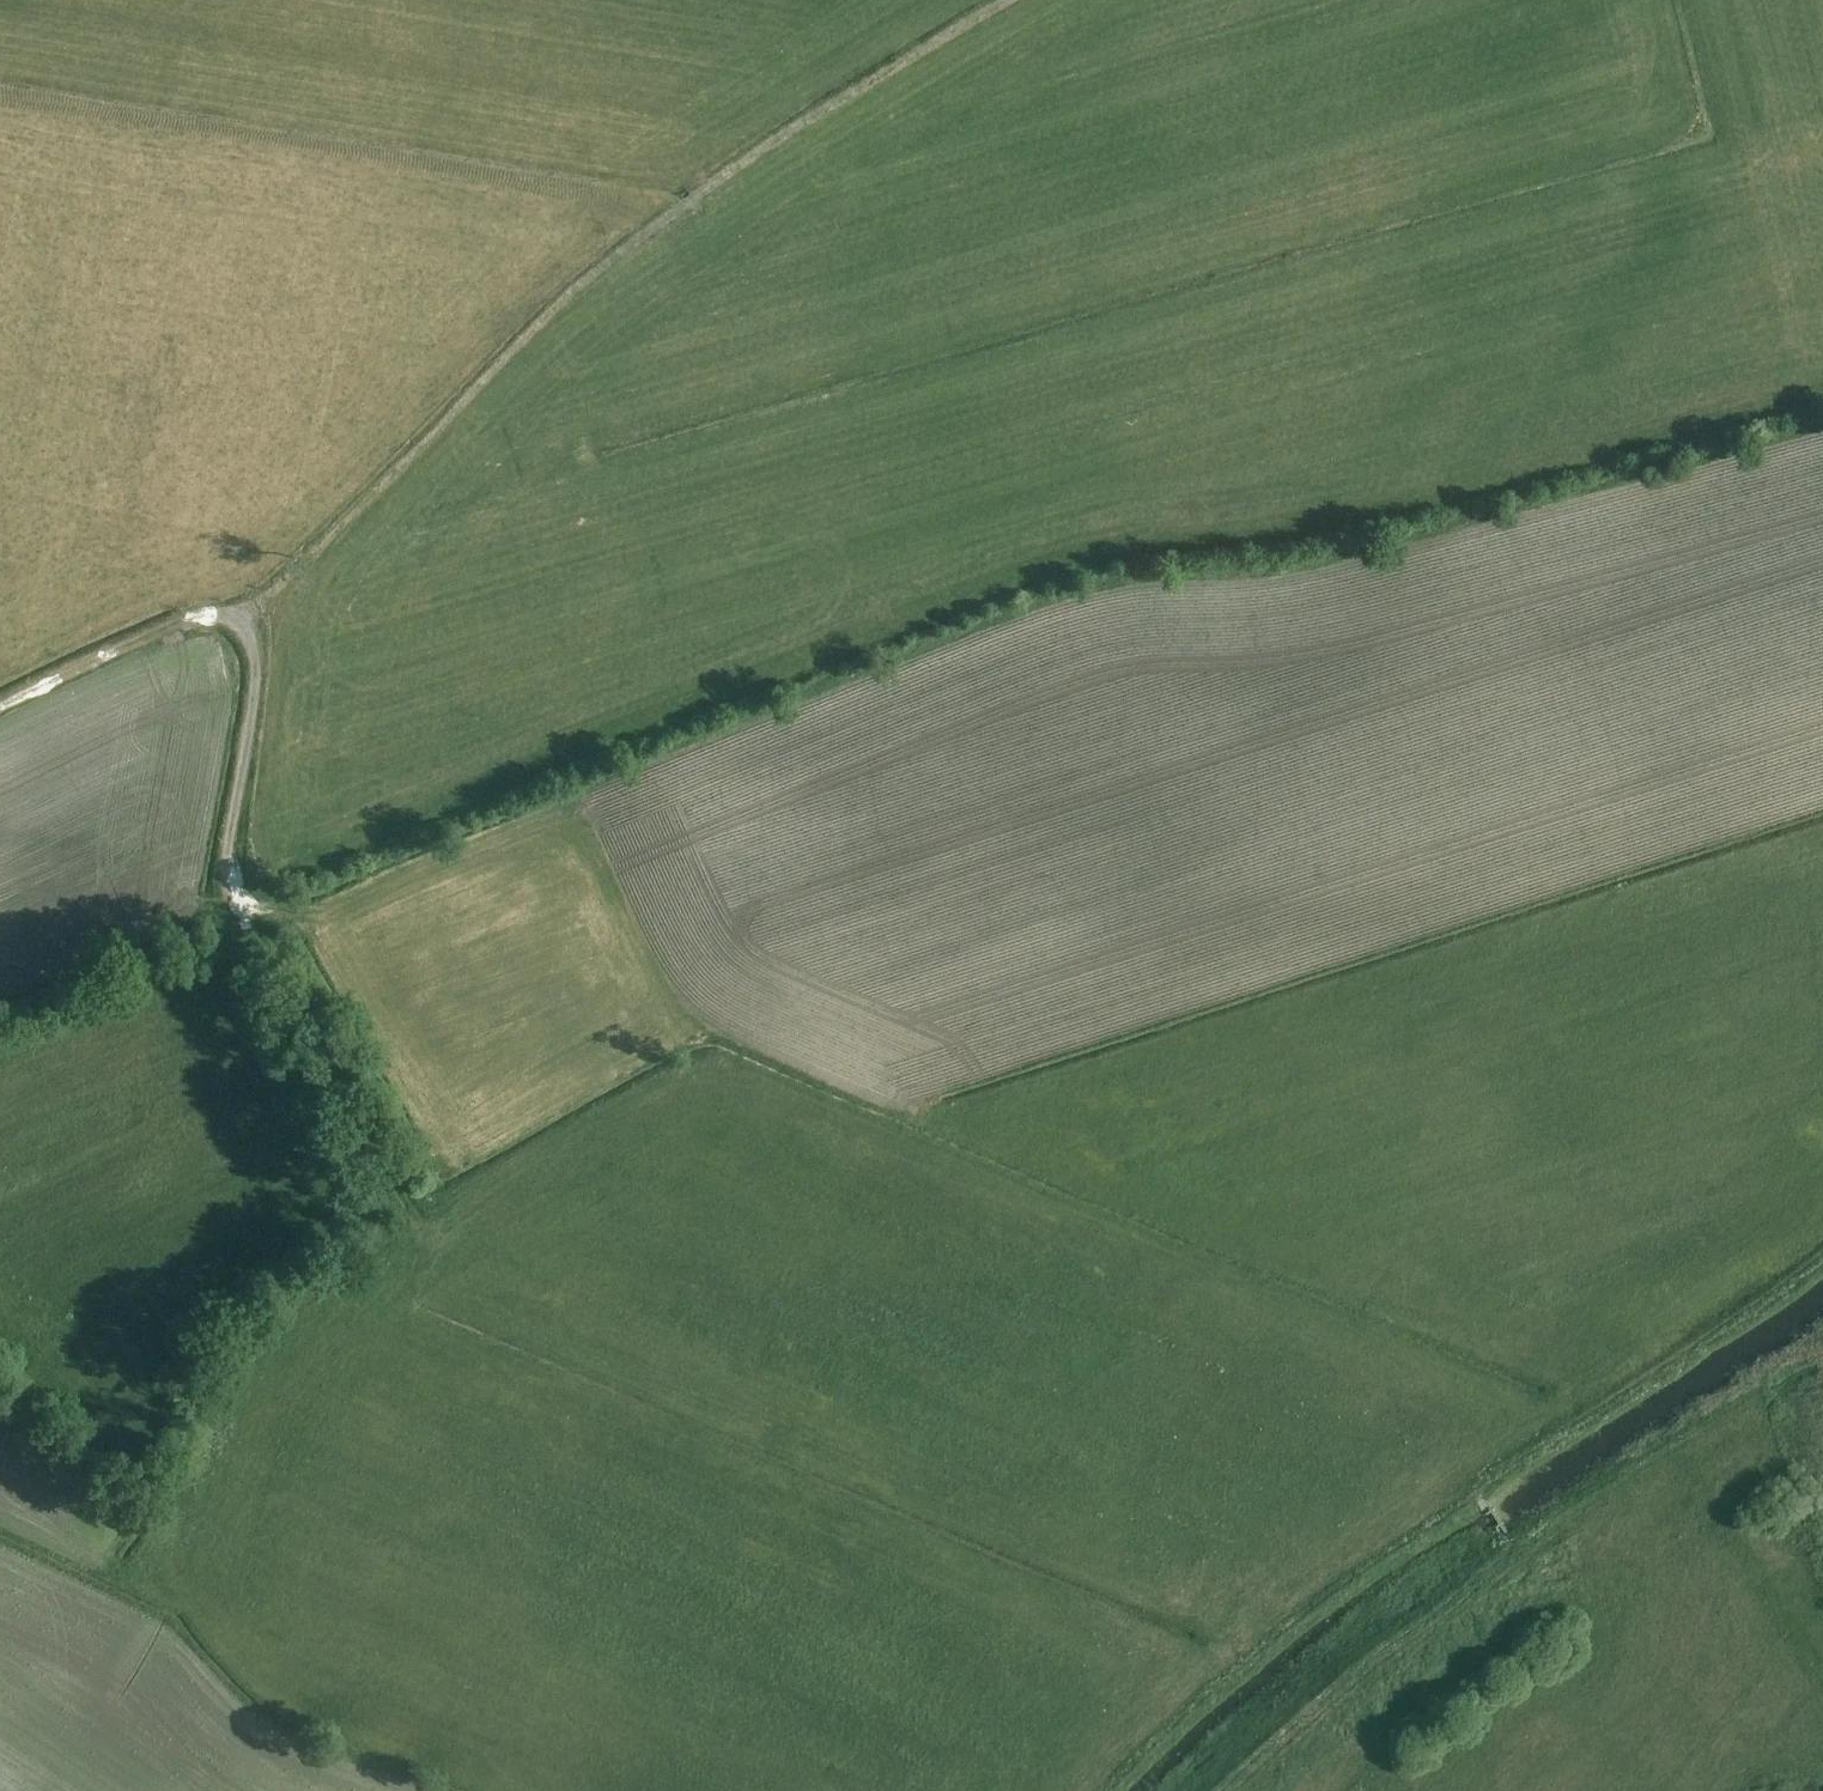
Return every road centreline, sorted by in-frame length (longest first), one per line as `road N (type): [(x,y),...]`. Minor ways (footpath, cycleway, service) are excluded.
road 1 (track): [(0,710),(177,620),(240,618),(261,604),(591,275),(690,199),(1011,0)]
road 2 (track): [(240,618),(254,670),(225,846),(227,889),(278,951),(378,1110),(403,1195)]

